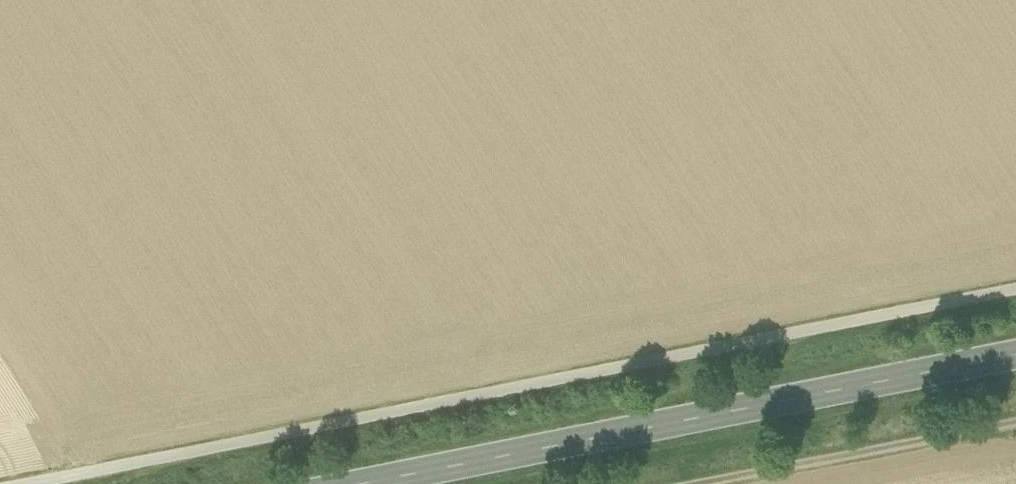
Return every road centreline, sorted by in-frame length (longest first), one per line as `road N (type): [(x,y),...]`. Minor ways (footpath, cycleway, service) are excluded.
road 1 (track): [(1015,290),(25,483)]
road 2 (primary): [(369,483),(1015,357)]
road 3 (track): [(720,483),(1015,426)]

